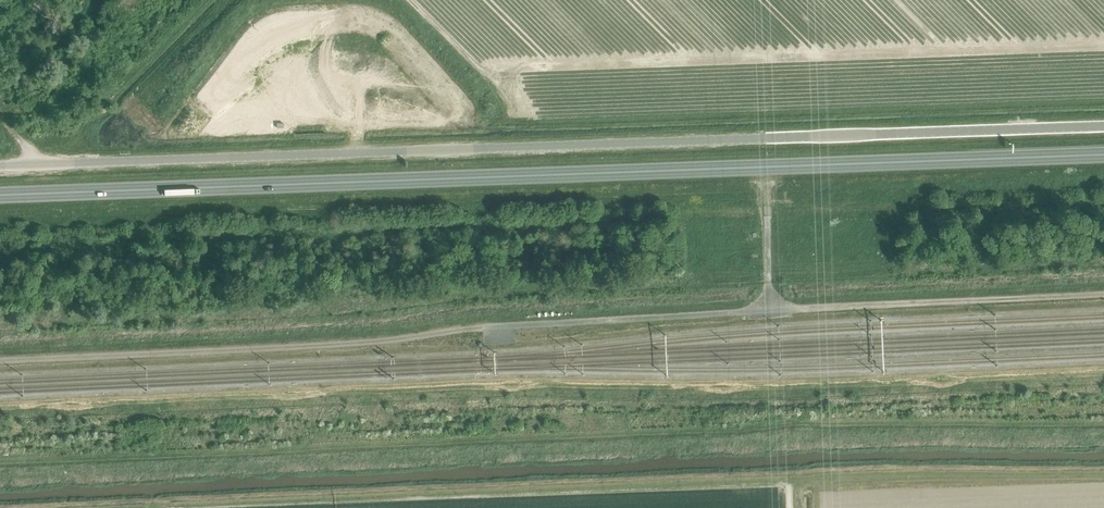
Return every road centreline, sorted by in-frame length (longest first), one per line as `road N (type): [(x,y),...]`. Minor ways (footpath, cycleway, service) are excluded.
road 1 (trunk): [(1103,154),(0,194)]
road 2 (unclassified): [(0,166),(1103,126)]
road 3 (track): [(482,328),(356,343),(0,360)]
road 4 (track): [(811,308),(1103,294)]

